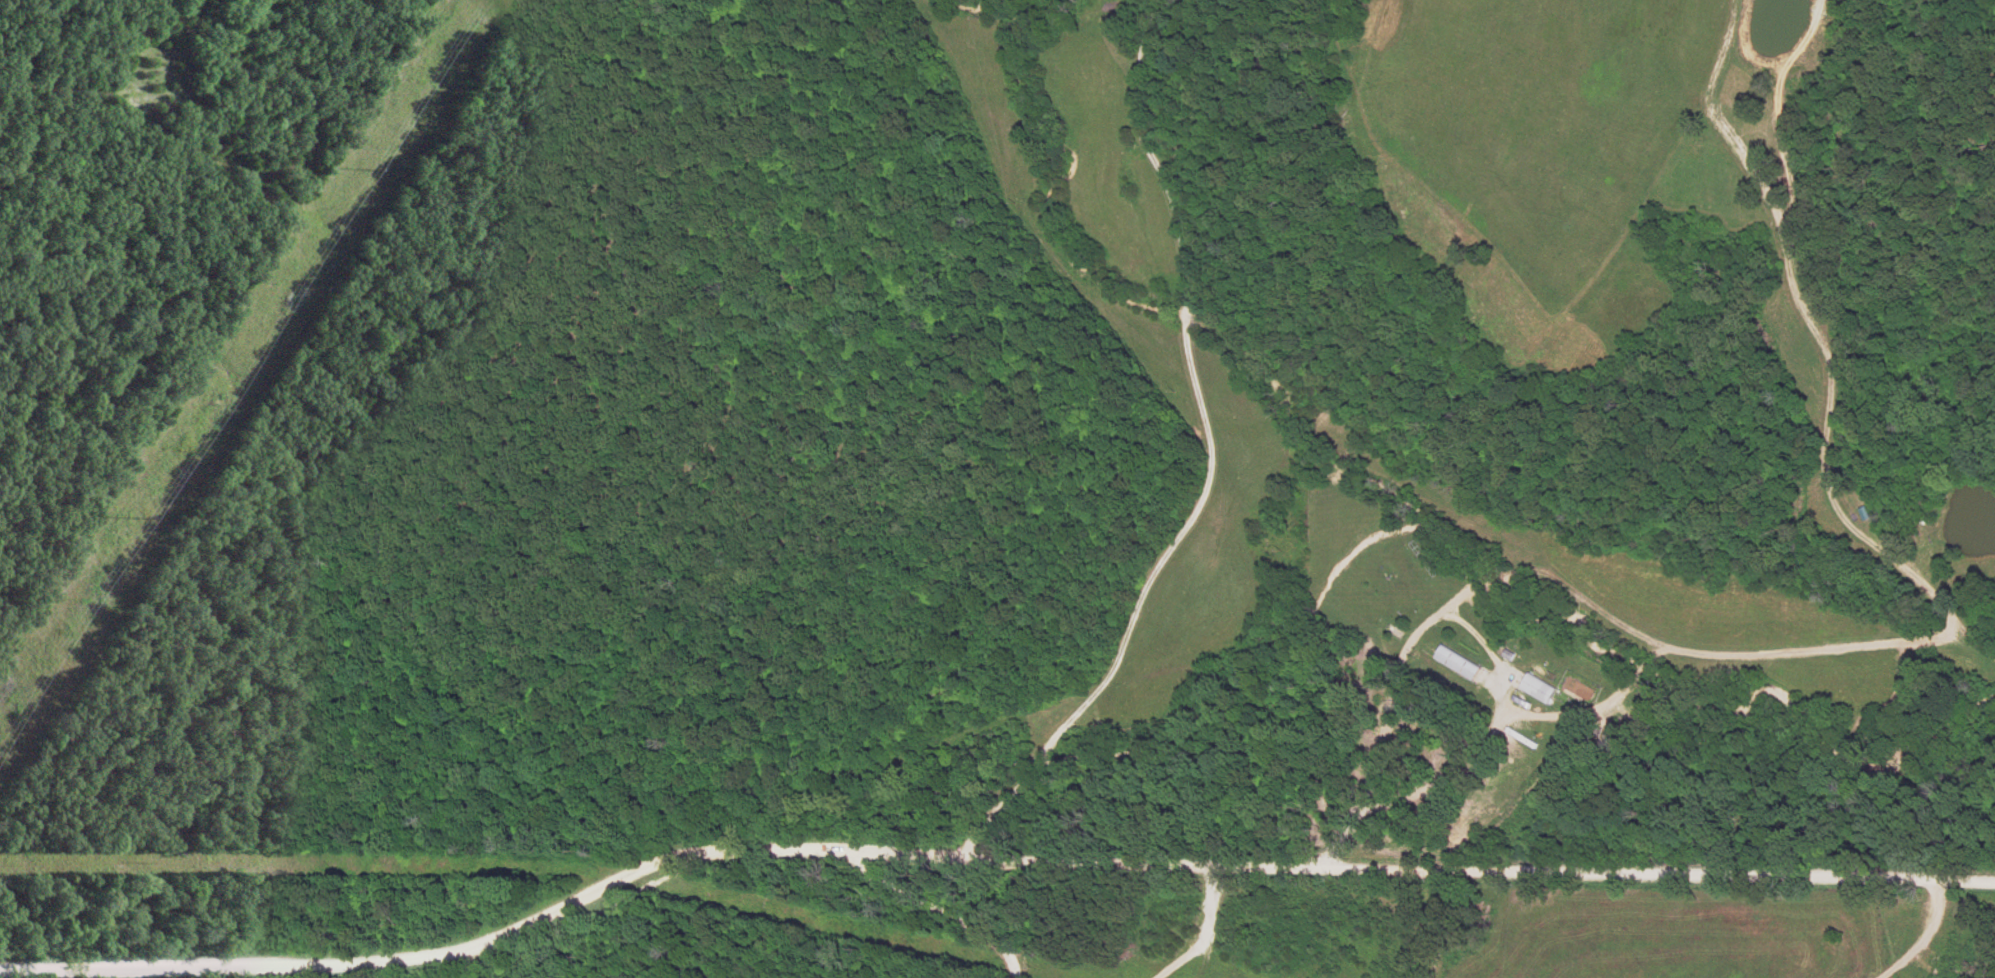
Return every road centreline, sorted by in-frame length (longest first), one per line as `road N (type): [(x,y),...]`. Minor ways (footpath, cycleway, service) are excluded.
road 1 (residential): [(0,942),(49,965),(480,954),(685,841),(1324,870),(1994,882)]
road 2 (residential): [(1014,977),(1013,960),(835,849)]

